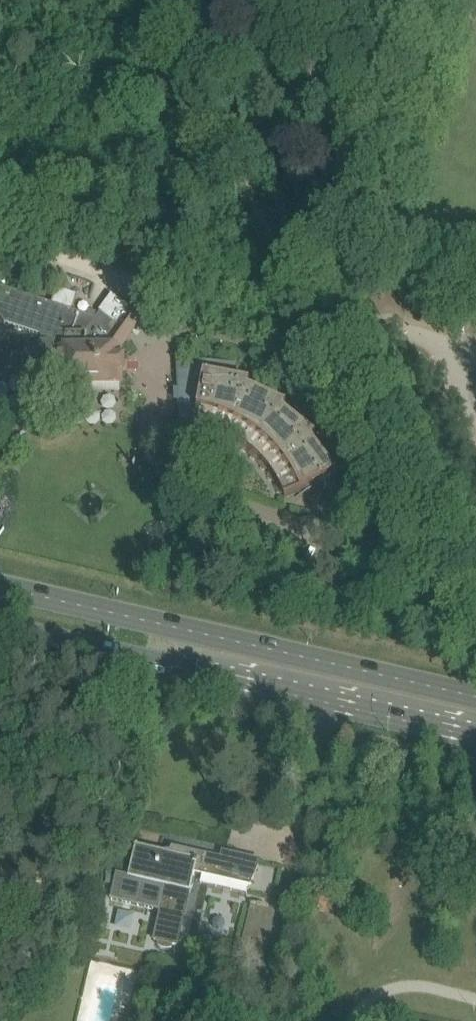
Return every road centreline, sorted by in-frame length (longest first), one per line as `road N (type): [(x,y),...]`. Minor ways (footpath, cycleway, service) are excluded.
road 1 (secondary): [(475,697),(0,586)]
road 2 (secondary): [(0,629),(475,737)]
road 3 (track): [(332,342),(469,639)]
road 4 (track): [(0,237),(191,299)]
road 5 (track): [(191,299),(332,342)]

